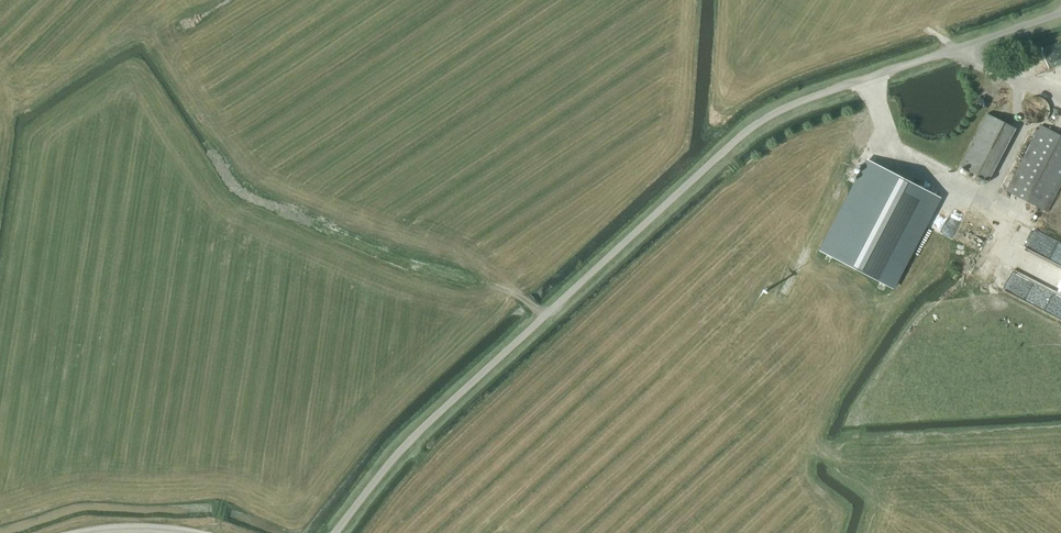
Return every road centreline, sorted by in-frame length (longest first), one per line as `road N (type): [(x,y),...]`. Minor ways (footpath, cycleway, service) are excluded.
road 1 (unclassified): [(335,532),(426,425),(747,130),(824,93),(1060,11)]

